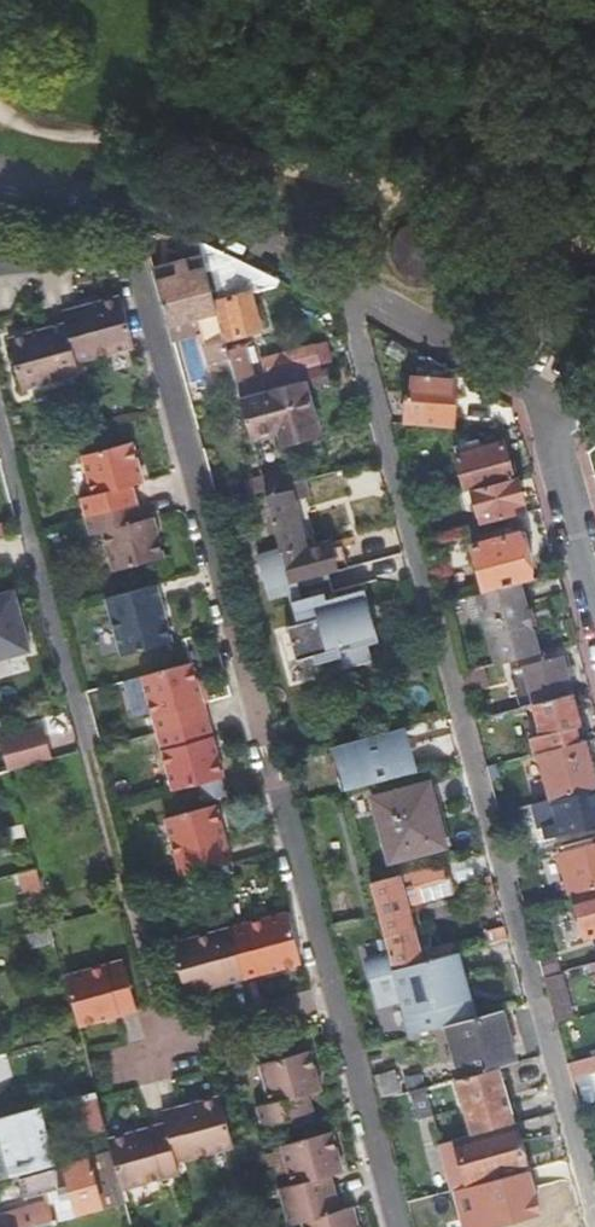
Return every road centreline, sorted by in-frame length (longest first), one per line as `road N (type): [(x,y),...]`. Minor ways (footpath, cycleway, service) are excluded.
road 1 (residential): [(342,295),(592,1226)]
road 2 (residential): [(0,266),(132,259),(334,1014)]
road 3 (residential): [(173,1057),(0,398)]
road 4 (track): [(0,113),(50,136),(138,137),(451,201),(594,246)]
road 5 (residential): [(342,295),(254,246),(0,172)]
road 6 (residential): [(538,402),(342,295)]
road 7 (residential): [(334,1014),(390,1226)]
road 8 (residential): [(538,402),(594,609)]
road 9 (residential): [(173,1057),(334,1014)]

